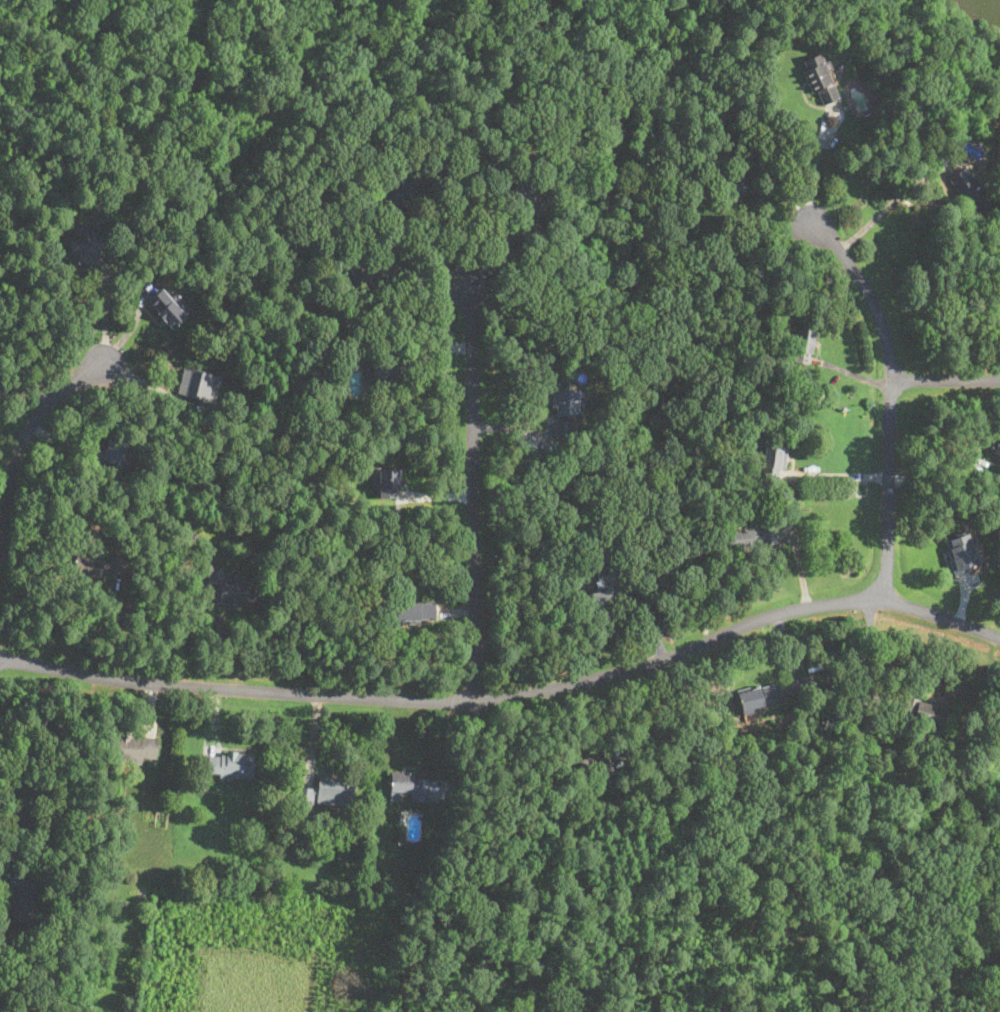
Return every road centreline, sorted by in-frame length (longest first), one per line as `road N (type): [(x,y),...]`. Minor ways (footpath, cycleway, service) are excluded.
road 1 (residential): [(0,660),(115,681),(473,698),(618,673),(772,615),(832,603),(883,605),(999,644)]
road 2 (residential): [(473,698),(467,281)]
road 3 (residential): [(883,605),(890,359),(871,293),(811,220)]
road 4 (residential): [(0,515),(6,479),(32,425),(107,362)]

